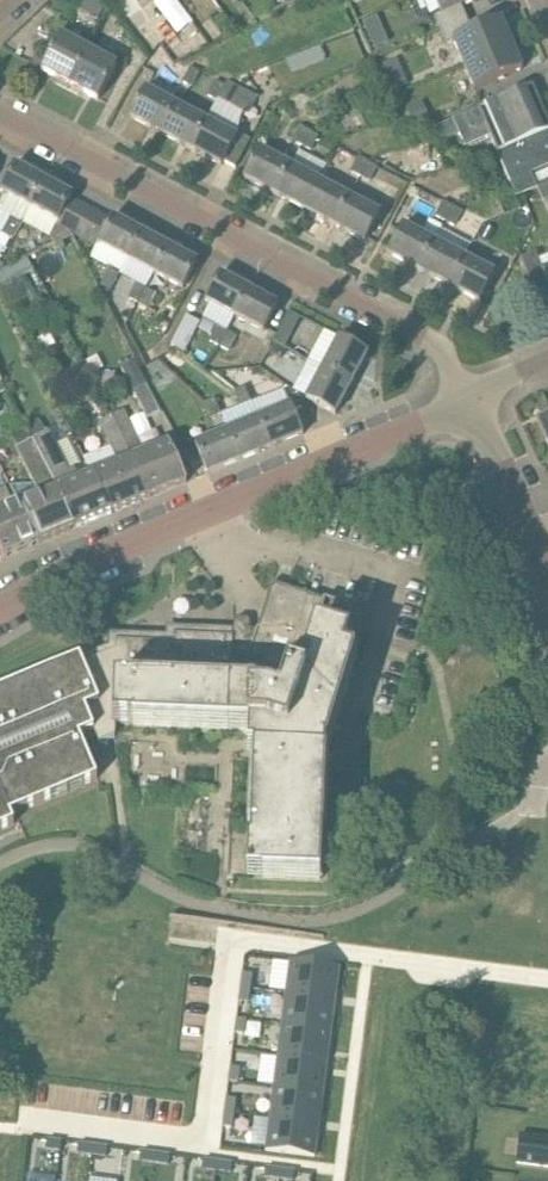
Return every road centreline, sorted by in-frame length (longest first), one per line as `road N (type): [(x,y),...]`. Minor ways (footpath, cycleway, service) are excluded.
road 1 (residential): [(452,403),(427,346),(408,329),(0,113)]
road 2 (residential): [(0,603),(149,529),(452,403)]
road 3 (residential): [(547,603),(452,403)]

